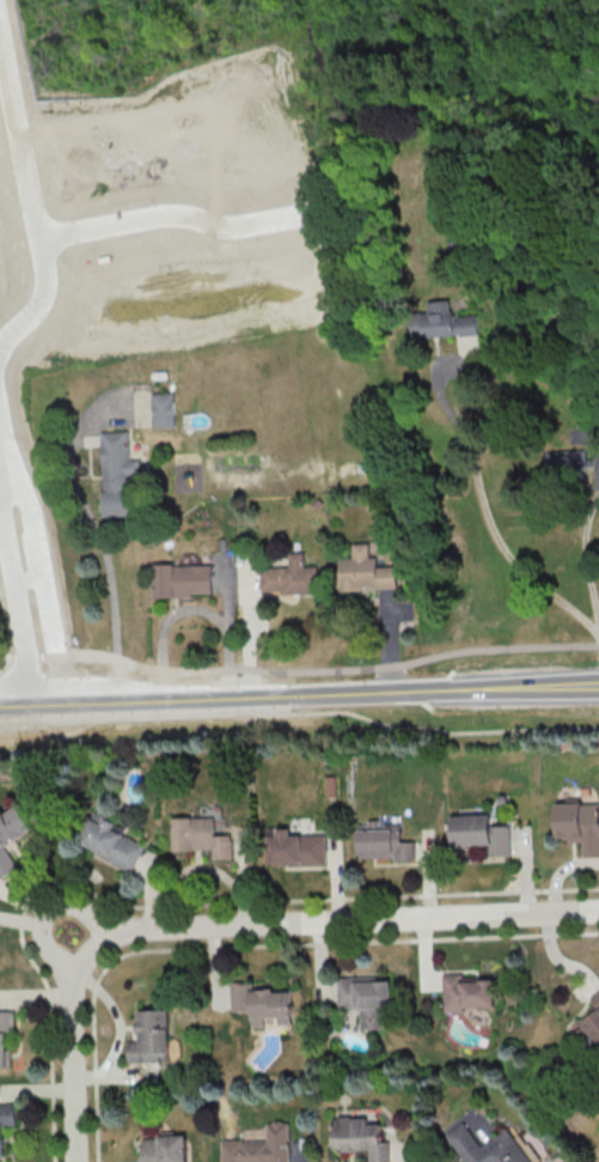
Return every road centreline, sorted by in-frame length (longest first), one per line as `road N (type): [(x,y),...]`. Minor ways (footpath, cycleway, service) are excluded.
road 1 (secondary): [(598,685),(0,708)]
road 2 (residential): [(81,704),(43,527),(17,450),(16,531),(45,706)]
road 3 (residential): [(87,951),(109,935),(139,927),(598,909)]
road 4 (residential): [(17,450),(7,369),(54,308),(57,276),(5,0)]
road 5 (residential): [(53,249),(187,224),(247,237),(295,227)]
road 6 (residential): [(87,951),(69,994),(74,1161)]

